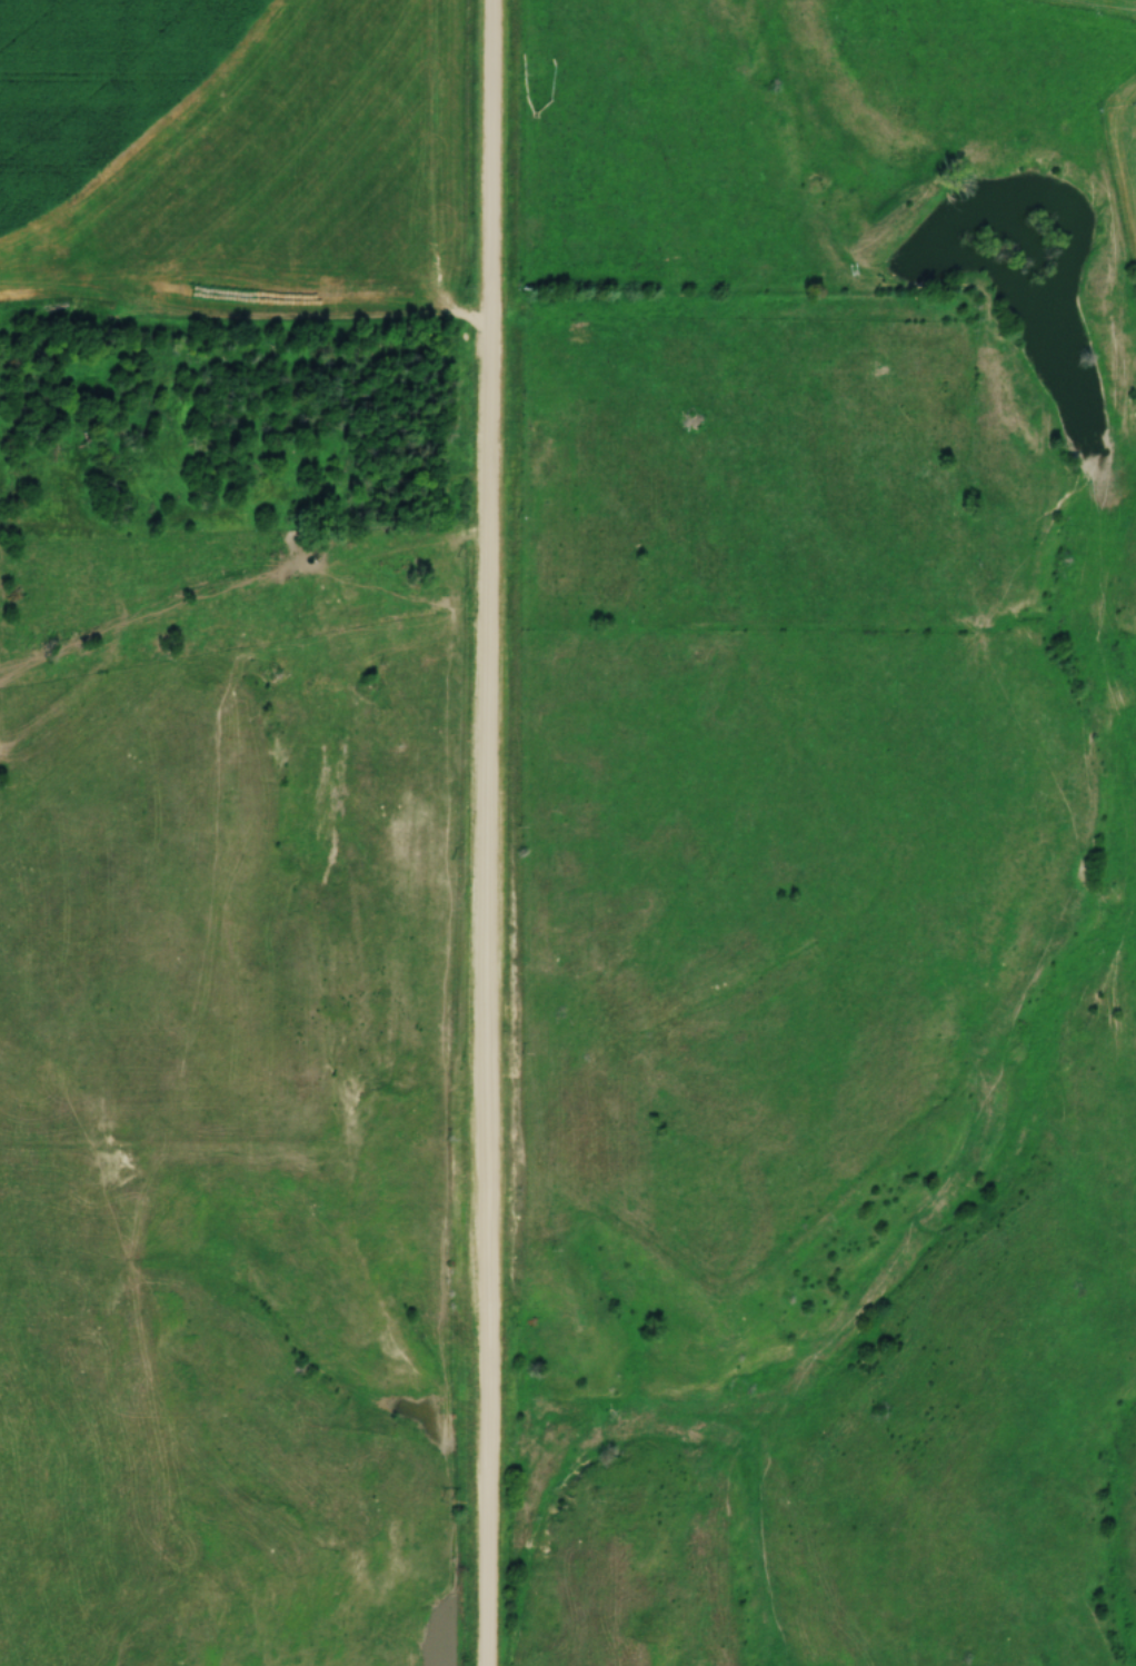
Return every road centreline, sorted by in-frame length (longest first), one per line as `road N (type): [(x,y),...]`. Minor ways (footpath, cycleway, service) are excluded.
road 1 (residential): [(492,0),(486,1665)]

